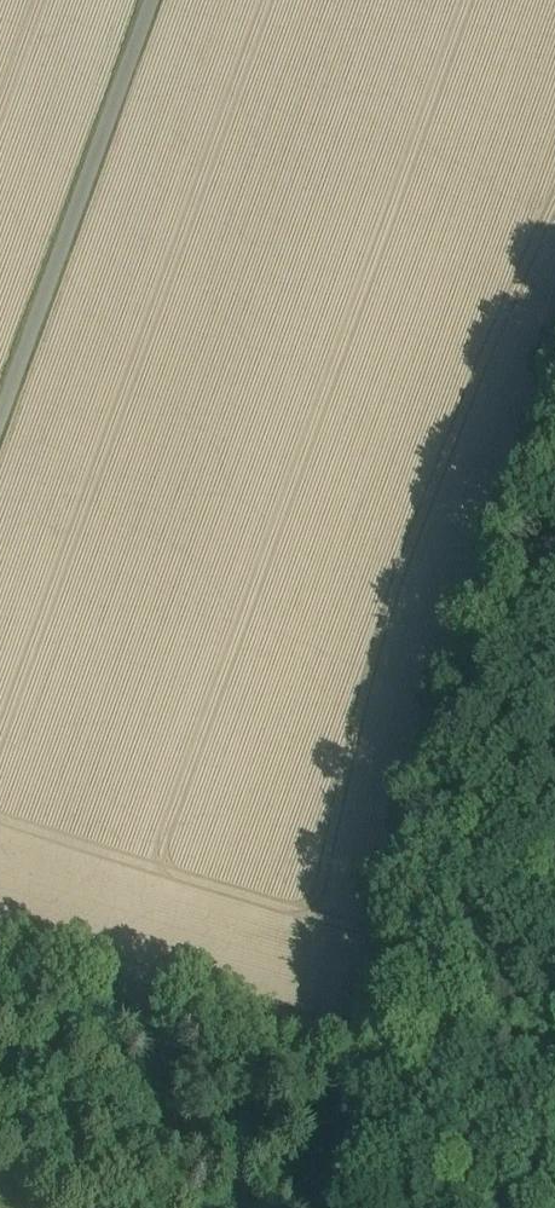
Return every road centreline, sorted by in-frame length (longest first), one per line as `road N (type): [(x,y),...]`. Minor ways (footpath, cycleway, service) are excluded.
road 1 (unclassified): [(346,1207),(366,1074),(348,1040),(0,933)]
road 2 (unclassified): [(153,0),(0,419)]

